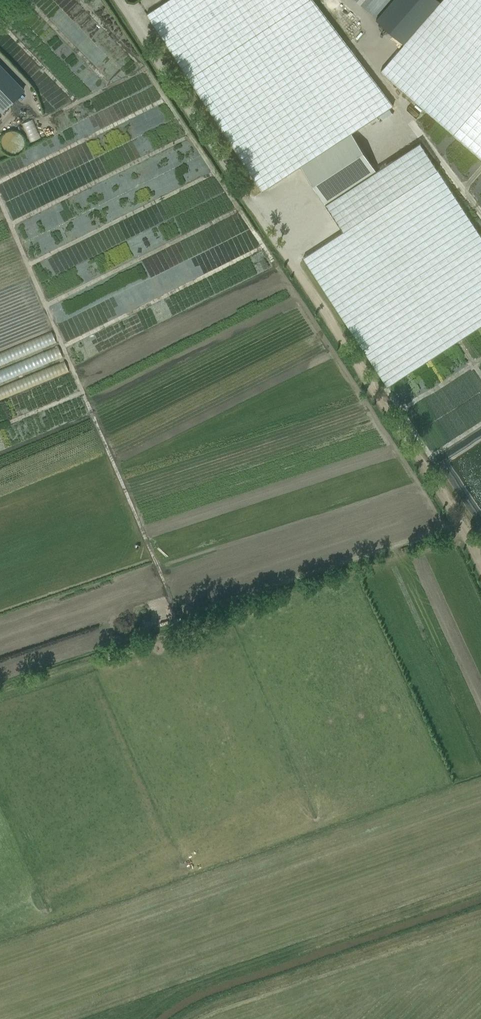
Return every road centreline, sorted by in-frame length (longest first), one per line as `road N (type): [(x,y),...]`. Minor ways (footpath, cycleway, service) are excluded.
road 1 (track): [(117,0),(463,527),(480,572)]

